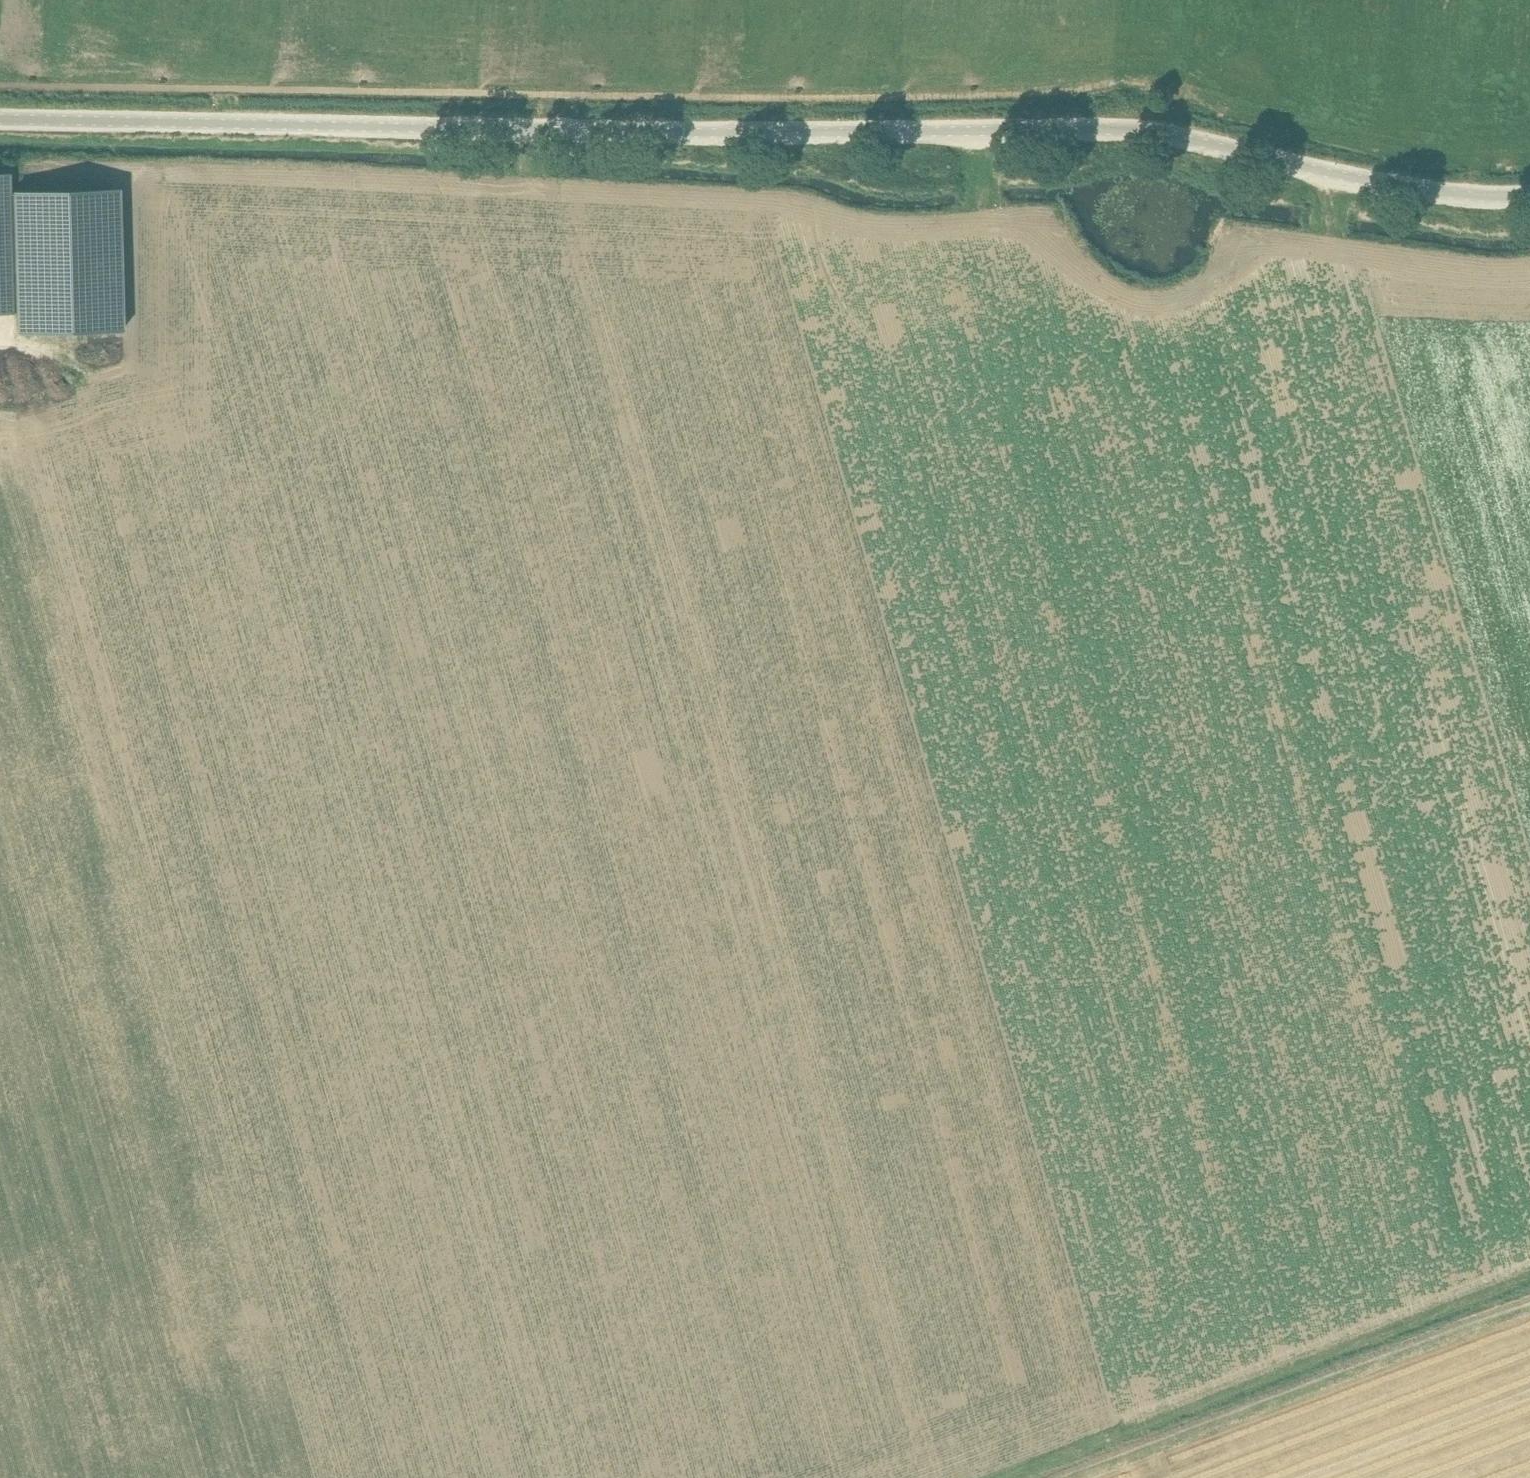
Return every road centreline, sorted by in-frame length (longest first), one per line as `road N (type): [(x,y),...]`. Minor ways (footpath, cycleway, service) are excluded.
road 1 (unclassified): [(0,120),(1150,132),(1337,176),(1447,195),(1529,198)]

